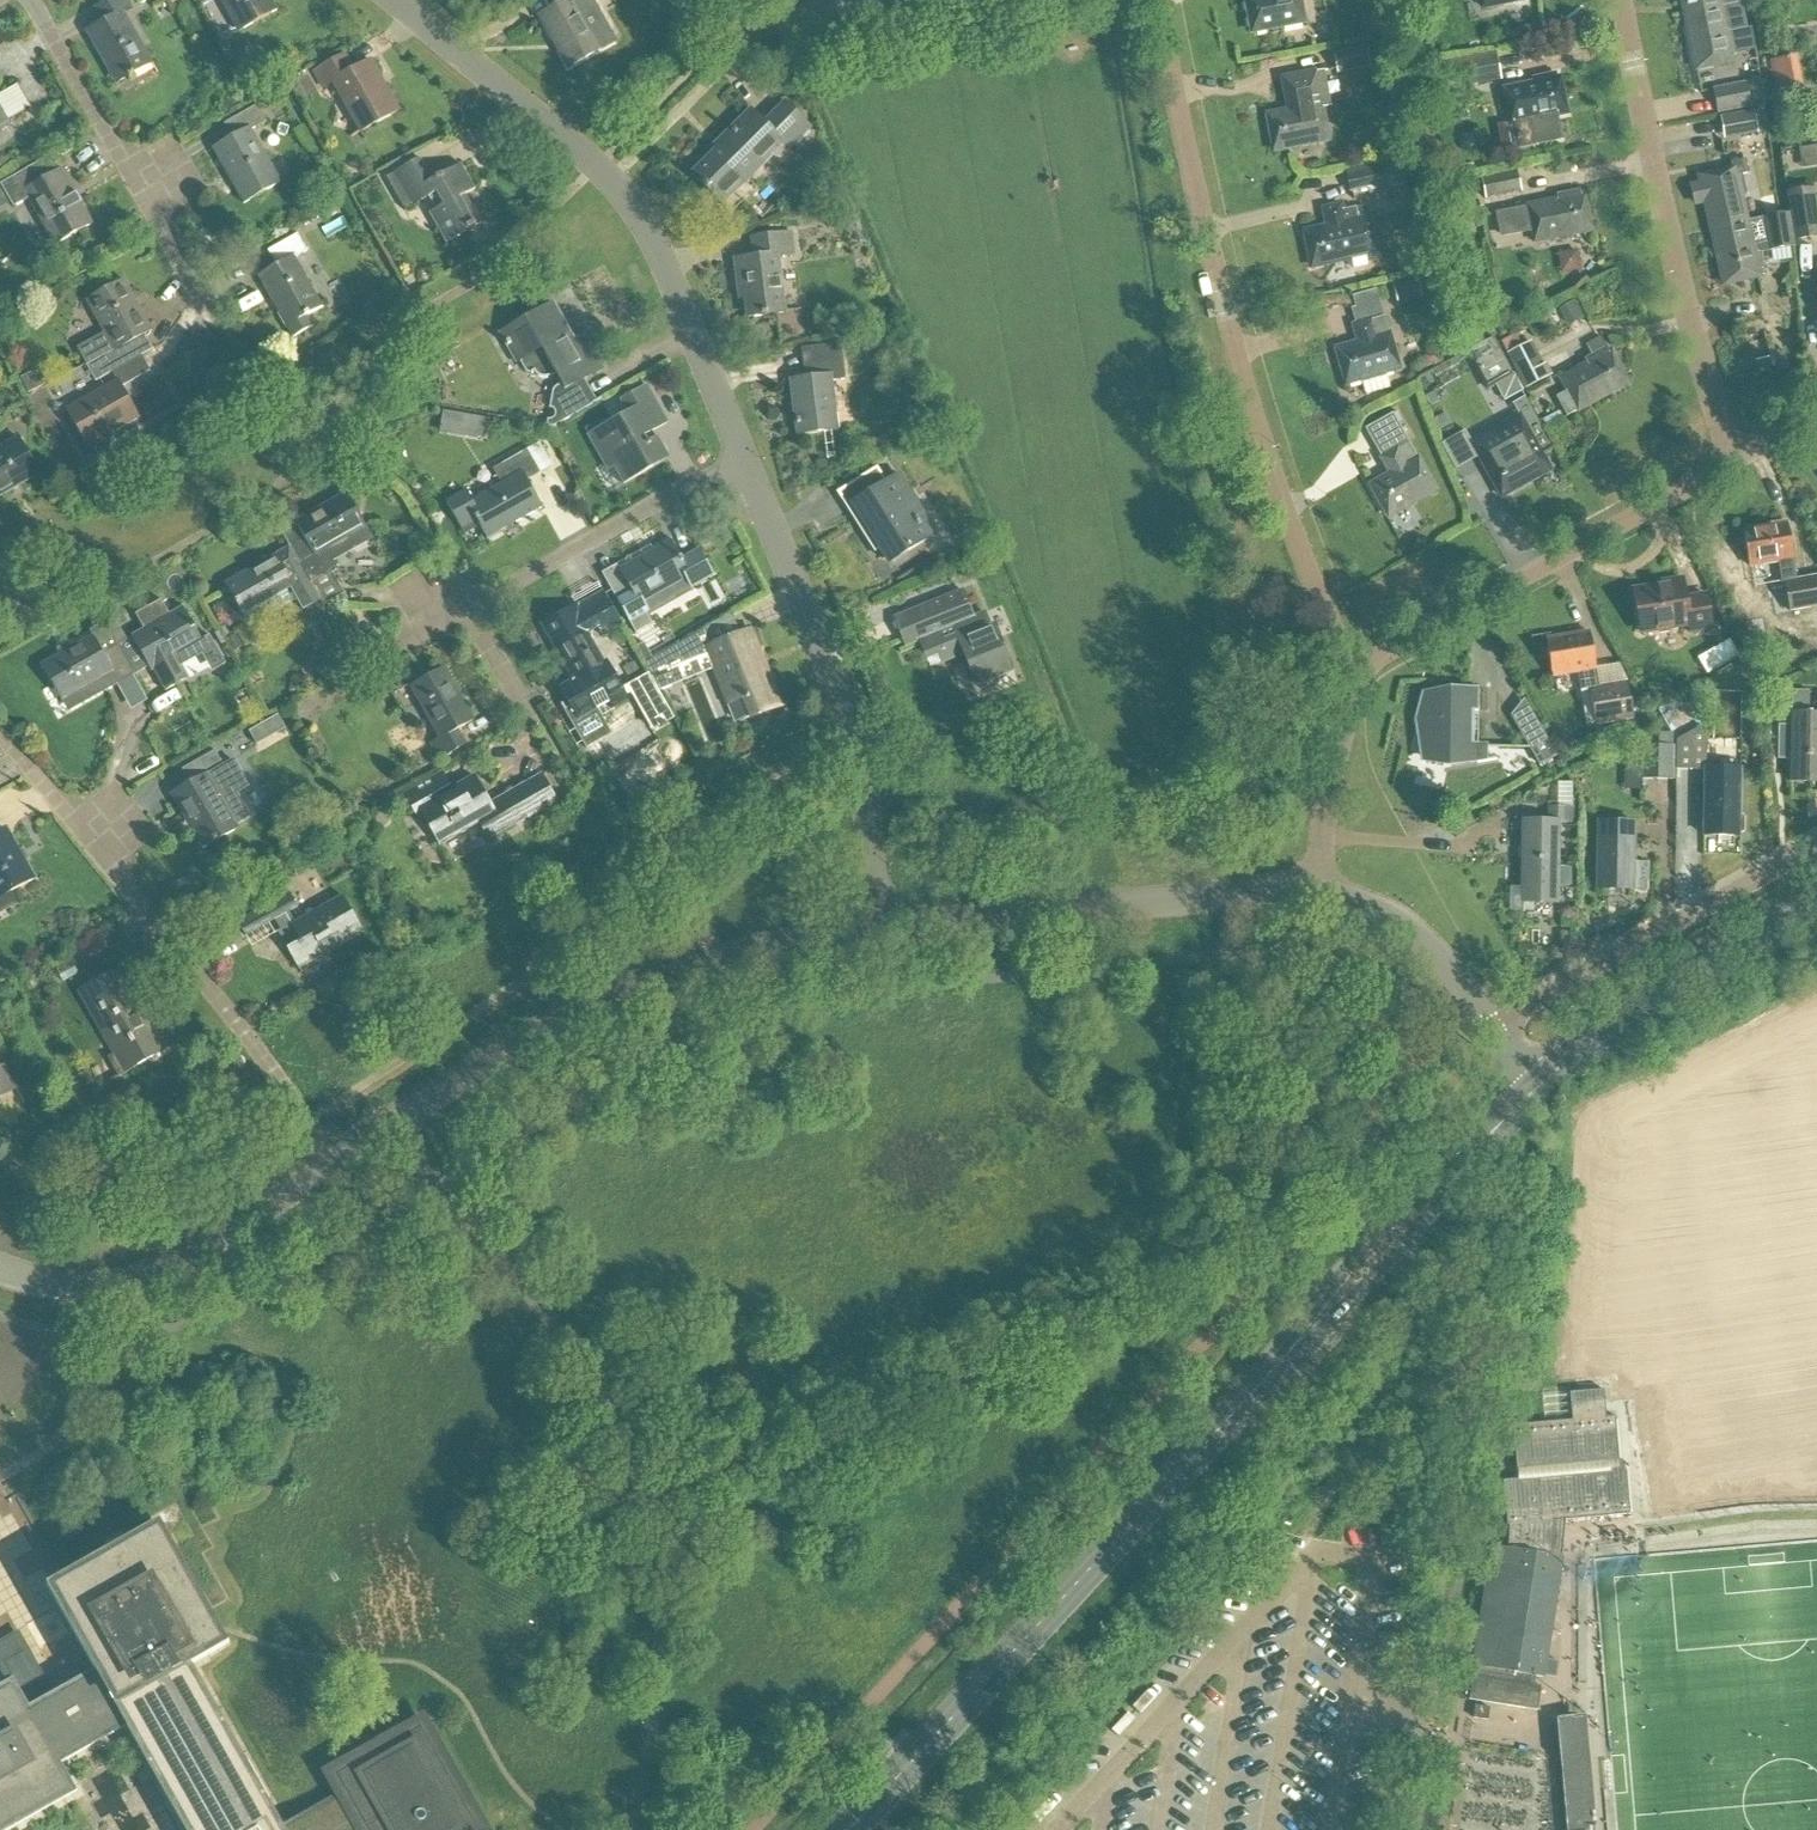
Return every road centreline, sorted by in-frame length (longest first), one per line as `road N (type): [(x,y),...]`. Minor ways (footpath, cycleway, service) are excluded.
road 1 (tertiary): [(1393,1237),(849,1829)]
road 2 (residential): [(1352,670),(1296,544),(1237,360),(1156,0)]
road 3 (unclassified): [(1393,1237),(1472,1304),(1478,1319),(1398,1829)]
road 4 (residential): [(747,465),(632,206),(392,0)]
road 5 (unclassified): [(336,1163),(522,1045),(610,1003),(766,952),(879,934)]
road 6 (residential): [(19,755),(249,1039),(336,1163)]
road 7 (residential): [(879,934),(854,732),(747,465)]
road 8 (residential): [(1620,0),(1695,344),(1734,460)]
road 9 (unclassified): [(879,934),(1221,897),(1316,896)]
road 10 (residential): [(1352,670),(1734,460)]
road 11 (residential): [(1489,1027),(1816,844)]
road 12 (unclassified): [(0,1270),(81,1288),(155,1277),(336,1163)]
road 13 (tertiary): [(1816,901),(1641,1005),(1532,1091)]
road 14 (residential): [(32,0),(194,292)]
road 15 (residential): [(747,465),(683,489),(464,613)]
road 16 (residential): [(1316,896),(1352,670)]
road 17 (unclassified): [(1316,896),(1375,913),(1416,940),(1489,1027)]
road 18 (tertiary): [(1532,1091),(1393,1237)]
road 19 (residential): [(720,72),(782,19),(880,0)]
road 20 (residential): [(464,613),(528,720)]

